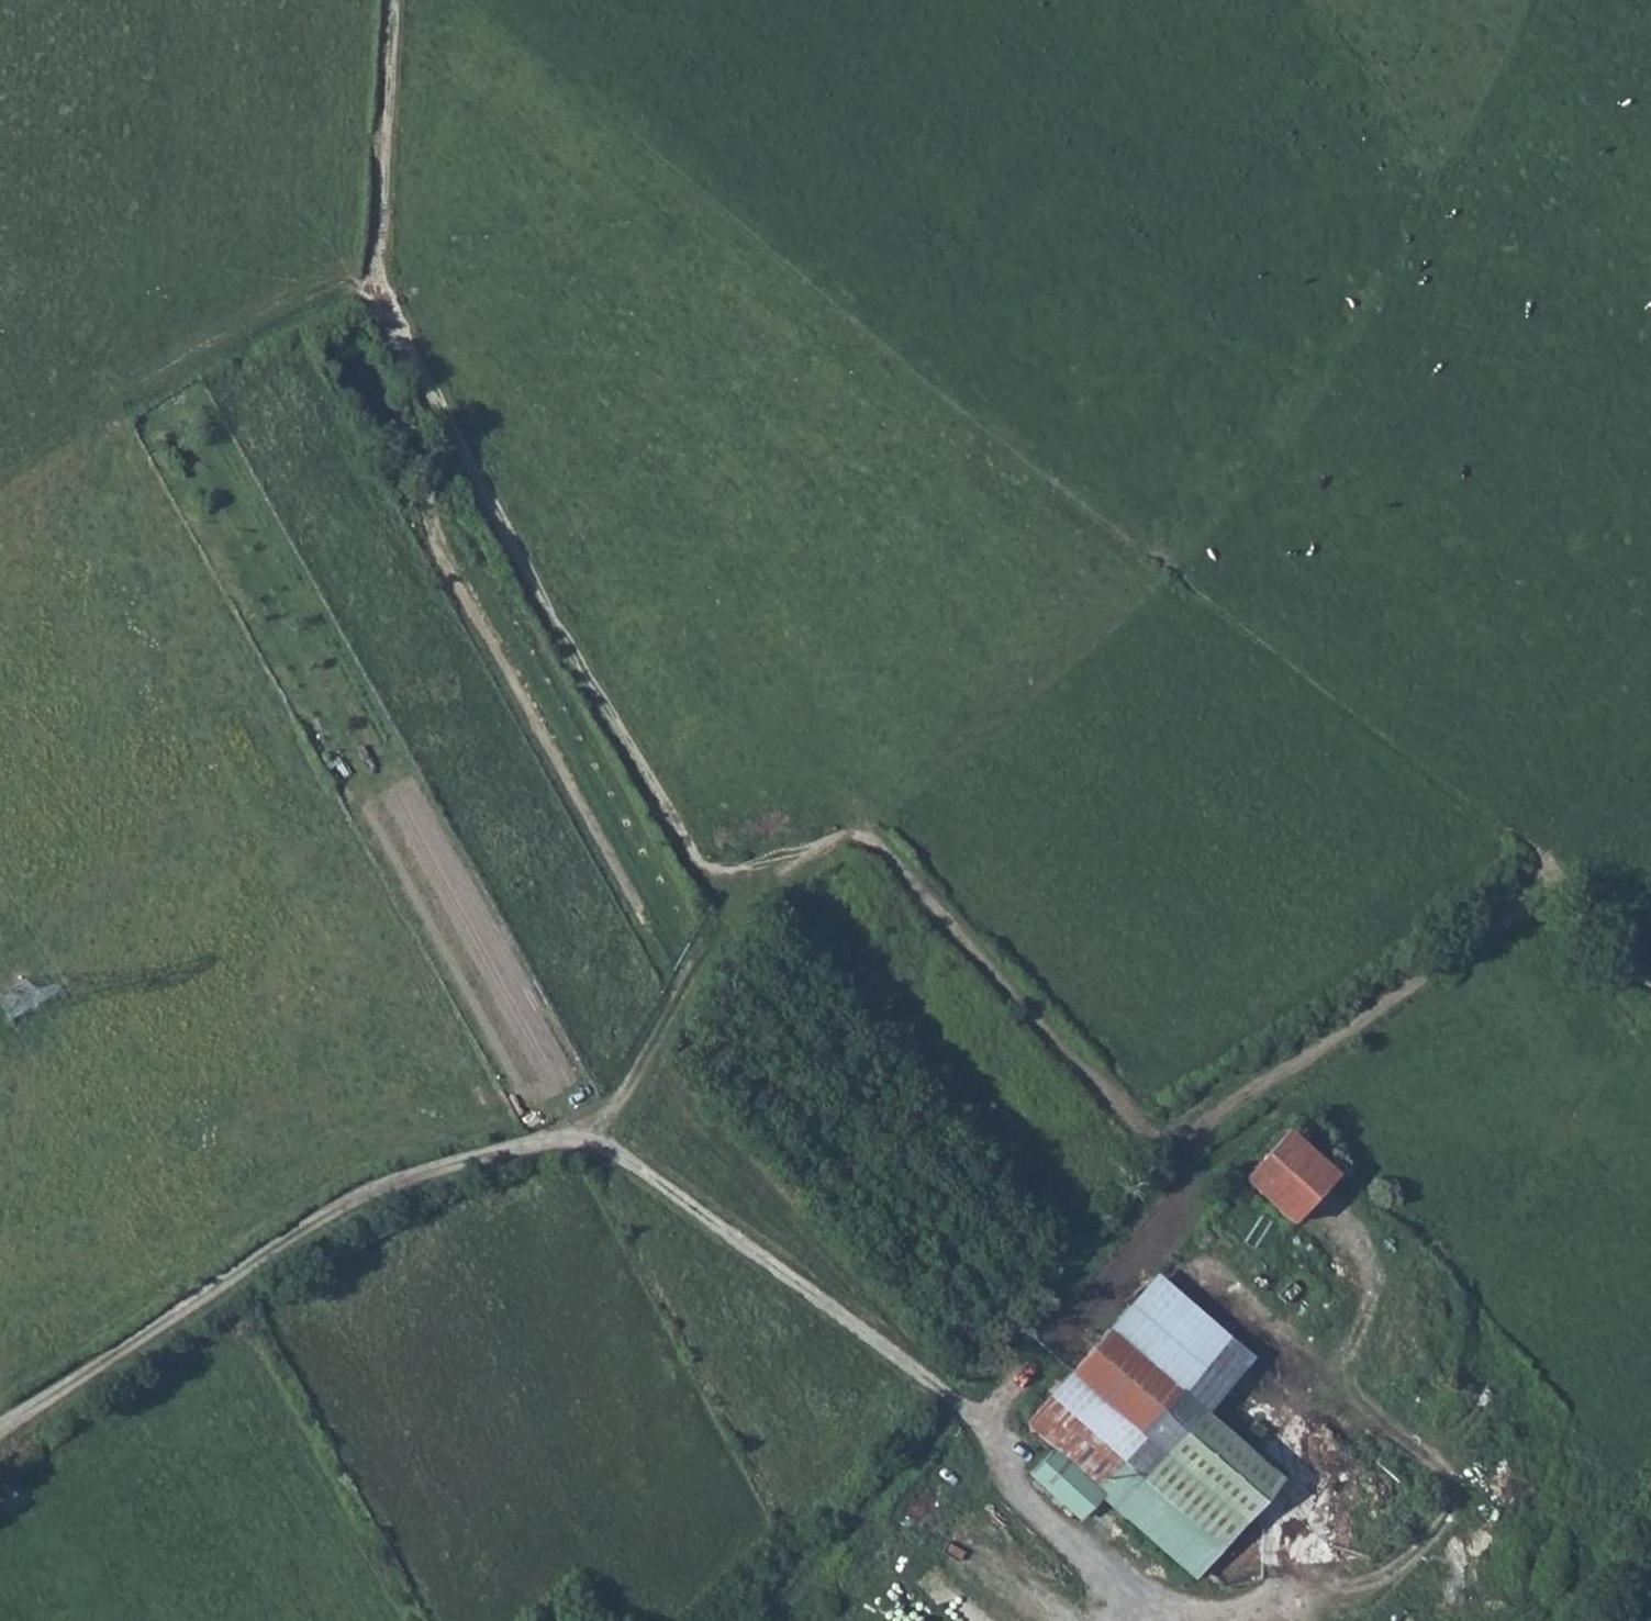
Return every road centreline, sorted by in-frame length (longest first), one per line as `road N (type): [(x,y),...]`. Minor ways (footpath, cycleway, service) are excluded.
road 1 (track): [(0,1434),(321,1214),(567,1138),(623,1102),(709,939),(810,860),(874,847),(1161,1154),(1181,1155),(1526,905)]
road 2 (track): [(810,860),(701,866),(388,313),(377,236),(395,0)]
road 3 (track): [(578,1130),(972,1417),(1016,1494),(1162,1620)]

